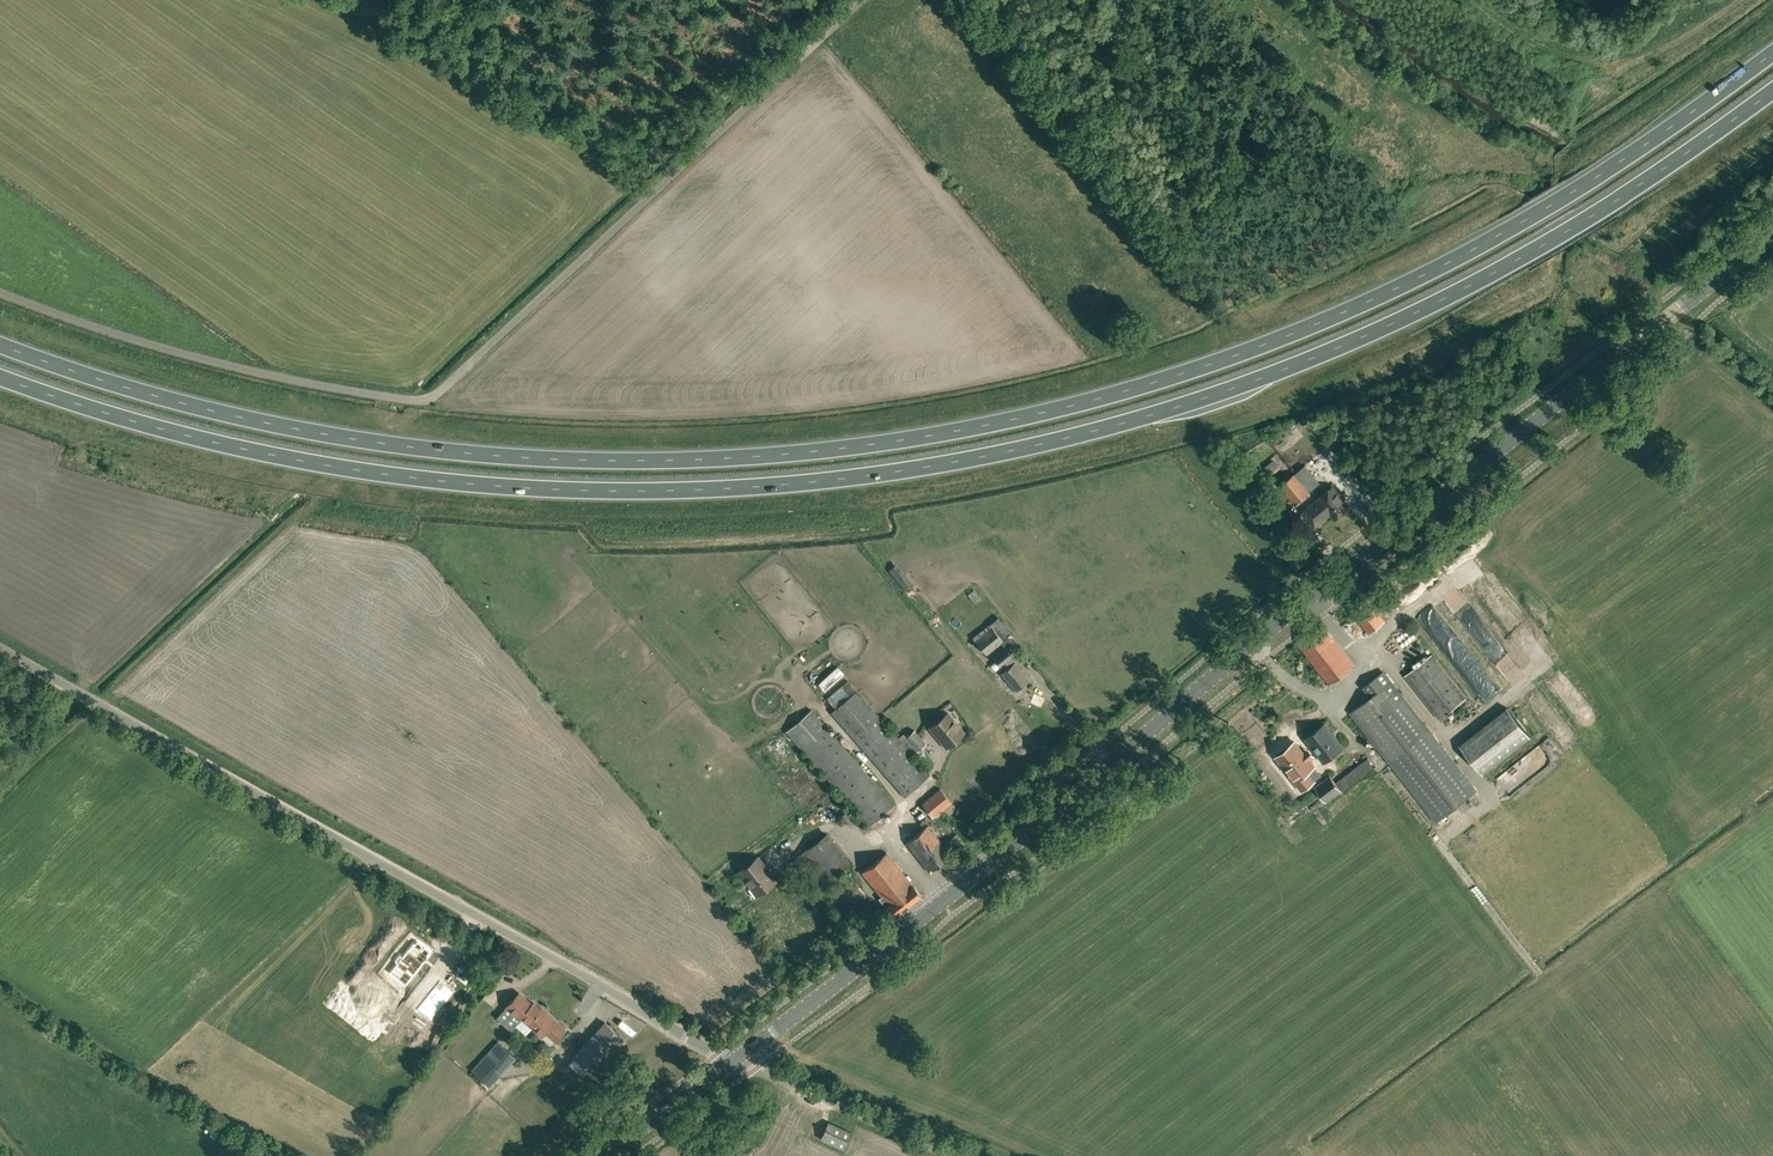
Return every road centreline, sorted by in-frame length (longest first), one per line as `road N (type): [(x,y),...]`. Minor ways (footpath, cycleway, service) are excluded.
road 1 (trunk): [(1772,54),(1566,196),(1363,303),(1145,383),(923,436),(669,459),(472,453),(293,428),(149,394),(0,345)]
road 2 (trunk): [(0,377),(182,434),(467,483),(672,490),(939,464),(1166,410),(1304,364),(1596,213),(1772,91)]
road 3 (tertiary): [(734,1060),(883,949),(1772,234)]
road 4 (unclassified): [(0,291),(189,355),(422,400),(859,0)]
road 5 (unclassified): [(734,1060),(0,650)]
road 6 (track): [(1736,0),(1643,55),(1596,63),(1541,50),(1477,0)]
road 7 (unclassified): [(951,1155),(734,1060)]
road 8 (tertiary): [(607,1155),(734,1060)]

